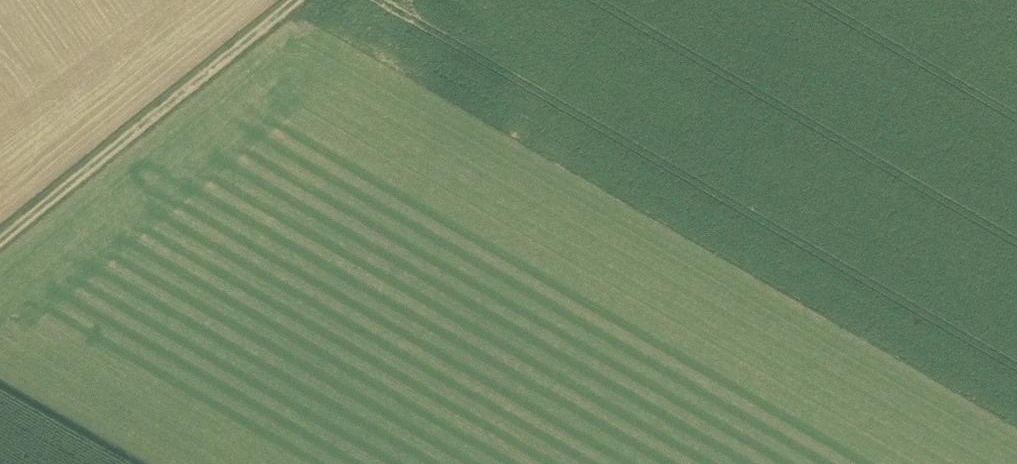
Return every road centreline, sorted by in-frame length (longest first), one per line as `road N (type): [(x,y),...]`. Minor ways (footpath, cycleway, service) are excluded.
road 1 (track): [(297,0),(0,241)]

